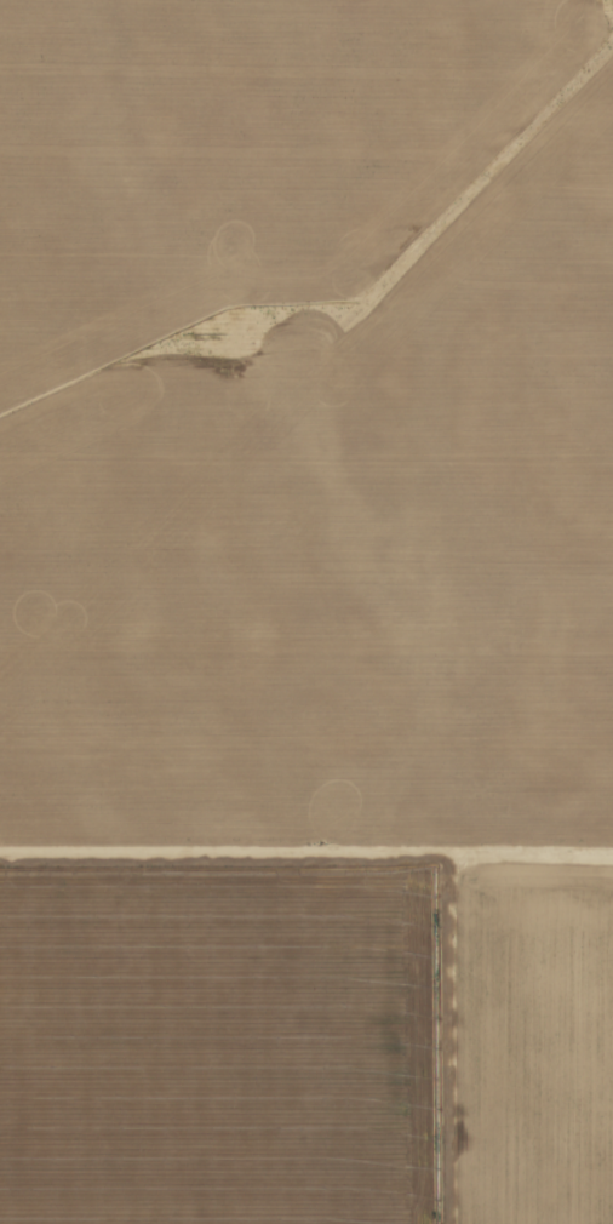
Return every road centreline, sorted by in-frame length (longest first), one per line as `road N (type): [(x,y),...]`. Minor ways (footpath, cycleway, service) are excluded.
road 1 (track): [(0,855),(612,861)]

